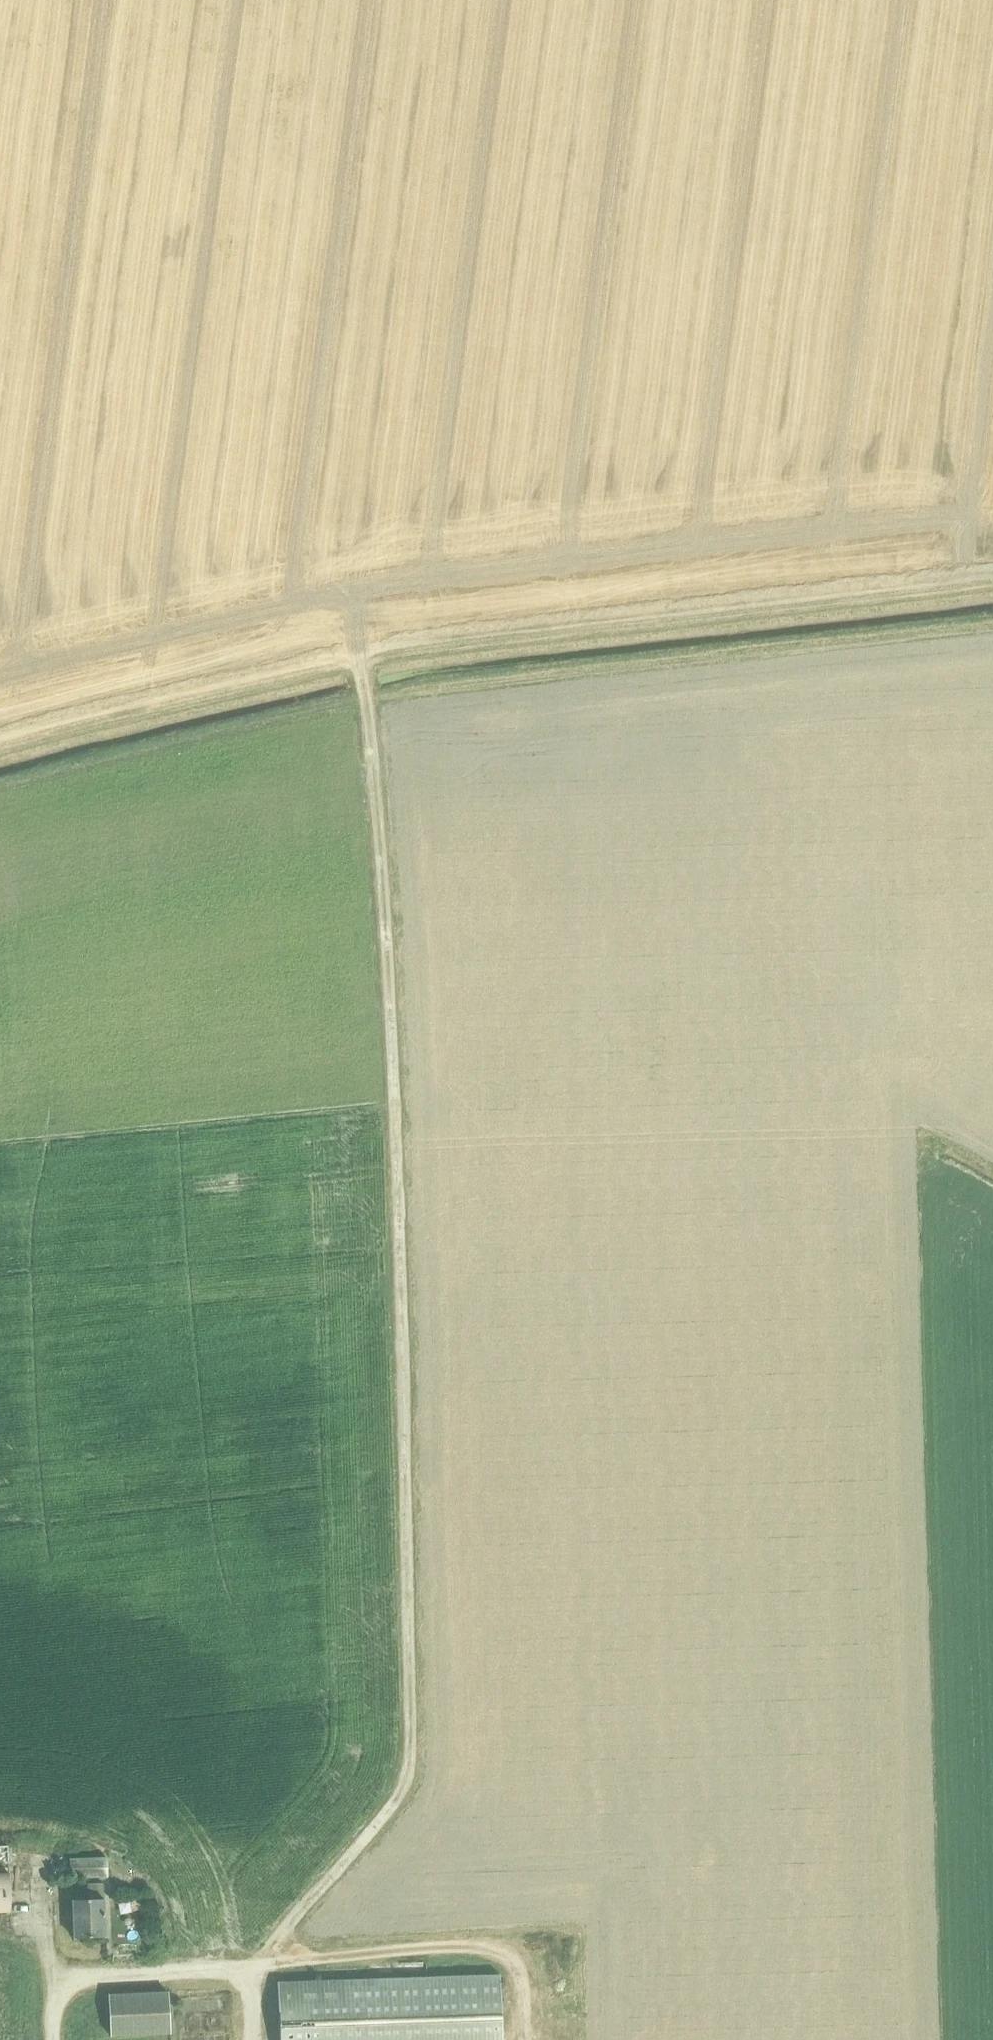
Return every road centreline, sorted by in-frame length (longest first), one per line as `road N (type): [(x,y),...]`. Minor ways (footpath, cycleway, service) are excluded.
road 1 (track): [(56,1980),(488,1948),(515,1963),(526,1980),(525,2039)]

